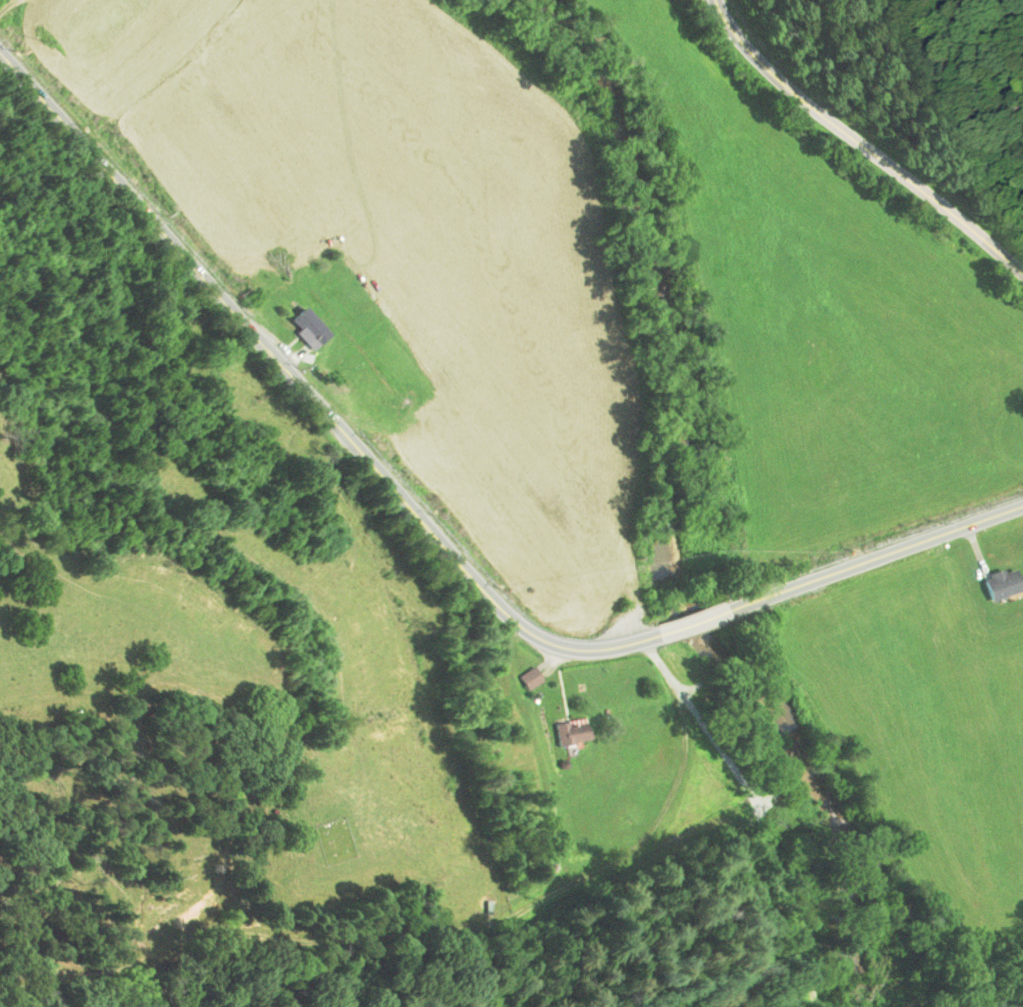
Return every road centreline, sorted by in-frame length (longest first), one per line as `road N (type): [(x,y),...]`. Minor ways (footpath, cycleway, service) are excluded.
road 1 (primary): [(648,629),(575,648),(510,615),(0,50)]
road 2 (secondary): [(1022,277),(738,27),(723,0)]
road 3 (primary): [(1022,502),(720,606)]

